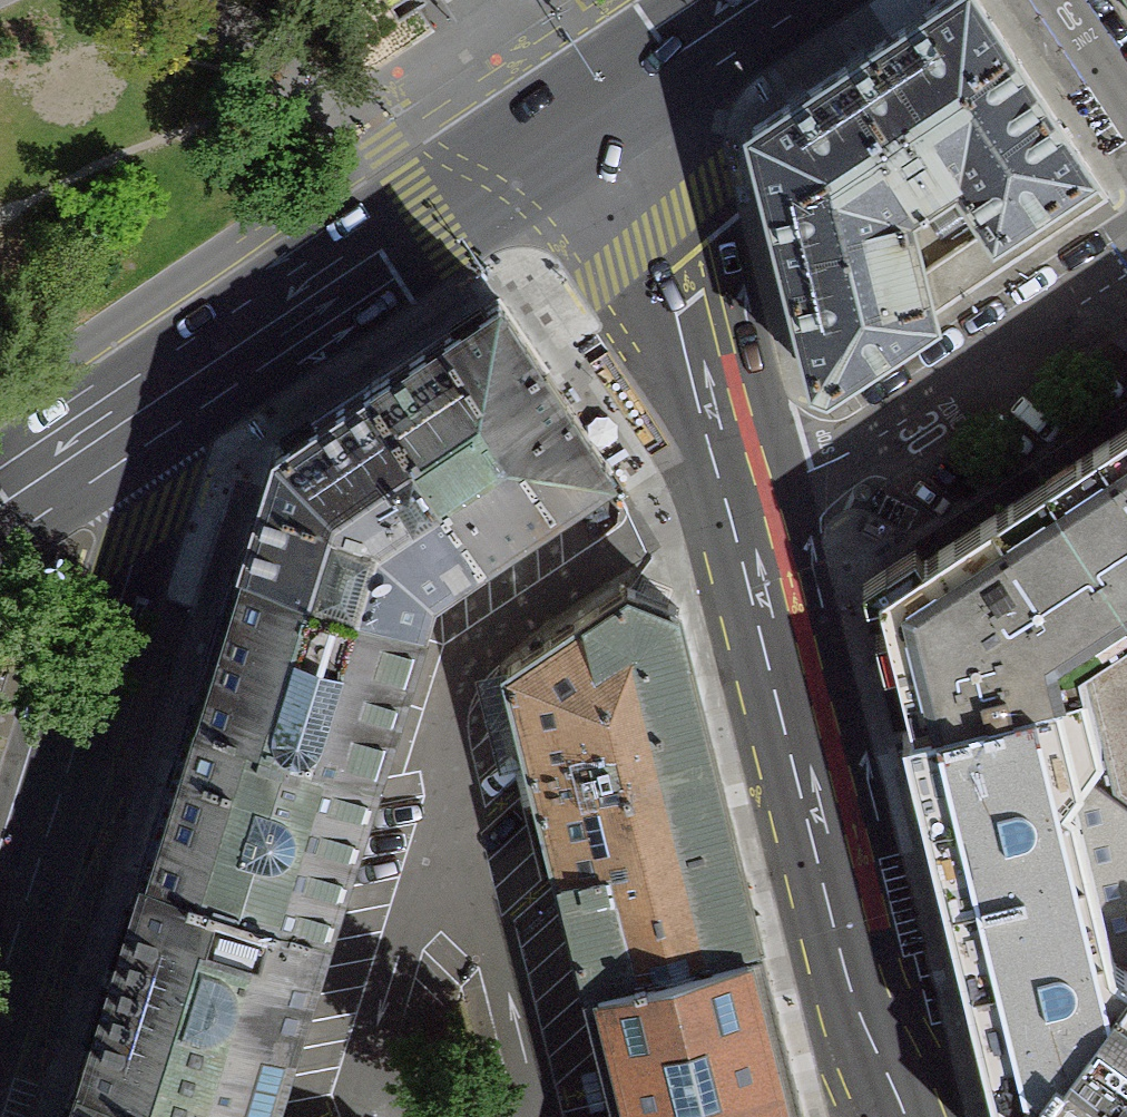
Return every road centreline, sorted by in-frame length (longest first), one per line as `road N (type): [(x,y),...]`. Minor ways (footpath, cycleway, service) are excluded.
road 1 (tertiary): [(0,1001),(206,365)]
road 2 (secondary): [(741,499),(835,885),(911,1116)]
road 3 (residential): [(741,499),(823,461),(1126,270)]
road 4 (primary): [(206,365),(576,119)]
road 5 (secondary): [(576,119),(668,281),(741,499)]
road 6 (primary): [(206,365),(0,500)]
road 7 (primary): [(576,119),(750,0)]

